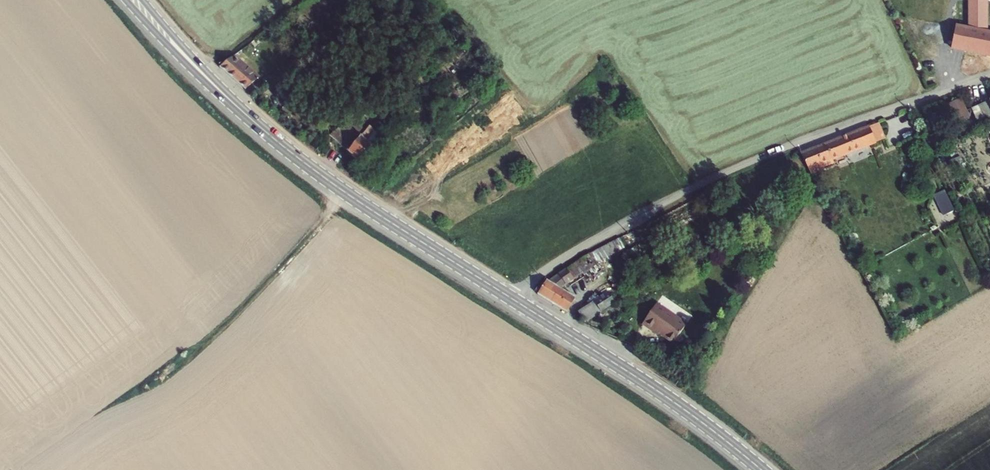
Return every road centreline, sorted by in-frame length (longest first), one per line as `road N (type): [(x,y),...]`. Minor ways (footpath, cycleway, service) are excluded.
road 1 (unclassified): [(509,297),(569,254),(714,177),(989,74)]
road 2 (secondary): [(761,469),(668,398),(509,297)]
road 3 (secondary): [(509,297),(288,151)]
road 4 (secondary): [(126,0),(218,94),(288,151)]
road 5 (secondary): [(288,151),(143,0)]

